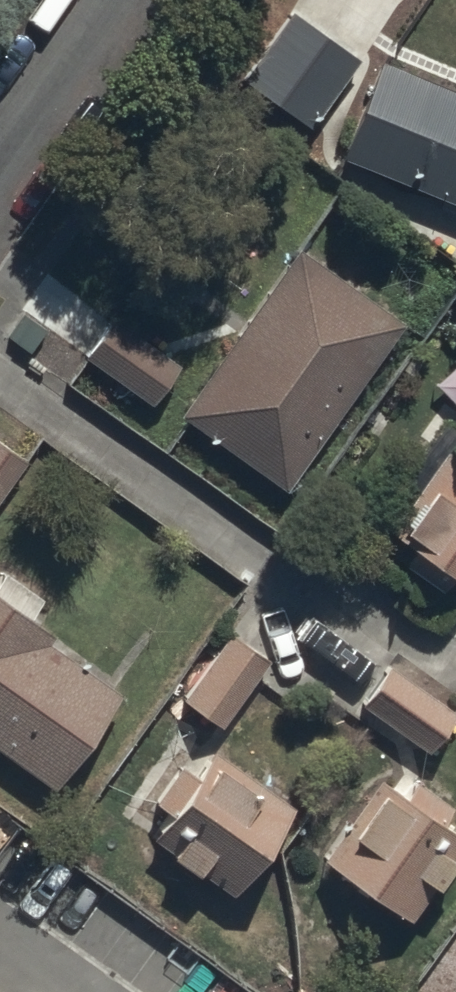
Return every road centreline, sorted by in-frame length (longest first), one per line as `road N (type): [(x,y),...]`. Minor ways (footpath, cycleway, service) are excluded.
road 1 (residential): [(116,0),(0,173)]

